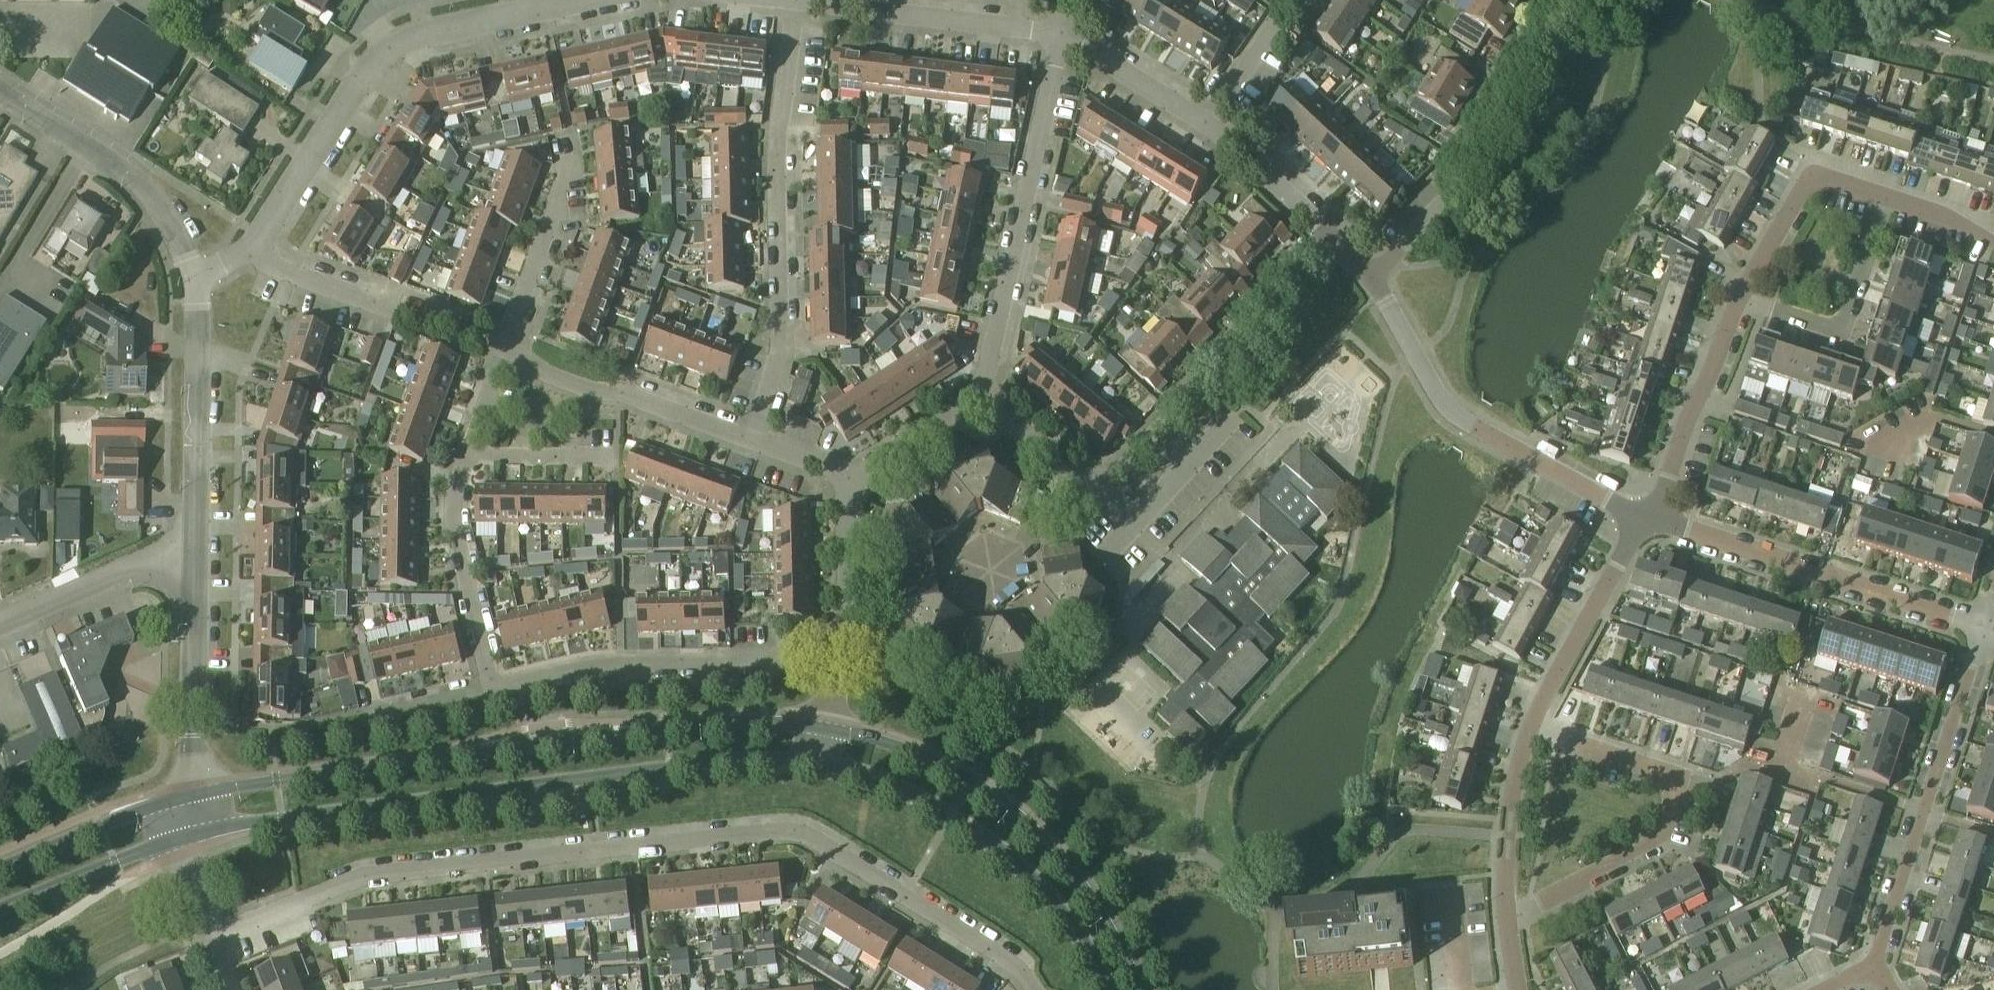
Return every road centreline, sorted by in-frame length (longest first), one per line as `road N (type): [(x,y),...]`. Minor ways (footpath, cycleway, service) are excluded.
road 1 (residential): [(1034,989),(1015,966),(813,838),(779,831),(365,875),(205,938)]
road 2 (tertiary): [(177,840),(729,760),(818,764)]
road 3 (tertiary): [(823,729),(726,723),(186,797)]
road 4 (residential): [(1335,239),(1103,484),(1083,483),(982,400)]
road 5 (residential): [(751,444),(786,325),(783,166),(794,0)]
road 6 (tertiary): [(1142,989),(1075,874),(1004,803),(931,761),(823,729)]
road 7 (residential): [(539,8),(387,50),(334,116),(256,253)]
road 8 (tertiary): [(818,764),(896,785),(1003,848),(1072,921),(1113,989)]
road 9 (residential): [(1533,730),(1672,777),(1676,805),(1664,834),(1630,857),(1508,912)]
road 10 (residential): [(982,400),(1059,34)]
road 11 (residential): [(1644,518),(1478,429),(1442,394),(1369,280)]
road 12 (residential): [(493,685),(600,664),(766,662),(813,639),(849,639)]
road 13 (residential): [(1982,637),(1878,975)]
road 14 (residential): [(1657,519),(1947,613),(1982,637)]
road 15 (residential): [(1369,280),(1456,189),(1568,0)]
road 16 (residential): [(0,90),(138,191),(160,218),(191,284)]
road 17 (residential): [(751,444),(497,363)]
road 18 (residential): [(191,284),(197,550)]
road 19 (residential): [(497,363),(256,253)]
road 20 (residential): [(197,550),(186,797)]
road 21 (residential): [(1741,302),(1832,328),(1849,320),(1890,196)]
road 22 (residential): [(1533,730),(1644,518)]
road 23 (residential): [(1657,519),(1692,410),(1741,302)]
road 24 (residential): [(493,685),(458,546),(455,463)]
road 25 (residential): [(497,363),(573,151)]
road 26 (residential): [(1741,302),(1804,185),(1820,175),(1890,196)]
road 27 (residential): [(197,550),(146,562),(0,626)]
road 28 (residential): [(1059,34),(858,7)]
road 29 (tertiary): [(186,797),(0,867)]
road 30 (tertiary): [(0,909),(177,840)]
road 31 (residential): [(1210,123),(1059,34)]
road 32 (residential): [(1335,239),(1210,123)]
road 33 (residential): [(455,463),(618,457)]
road 34 (residential): [(849,639),(851,482)]
road 35 (residential): [(851,482),(982,400)]
road 36 (residential): [(1291,0),(1210,123)]
road 37 (residential): [(364,713),(493,685)]
road 38 (residential): [(1513,820),(1389,810)]

